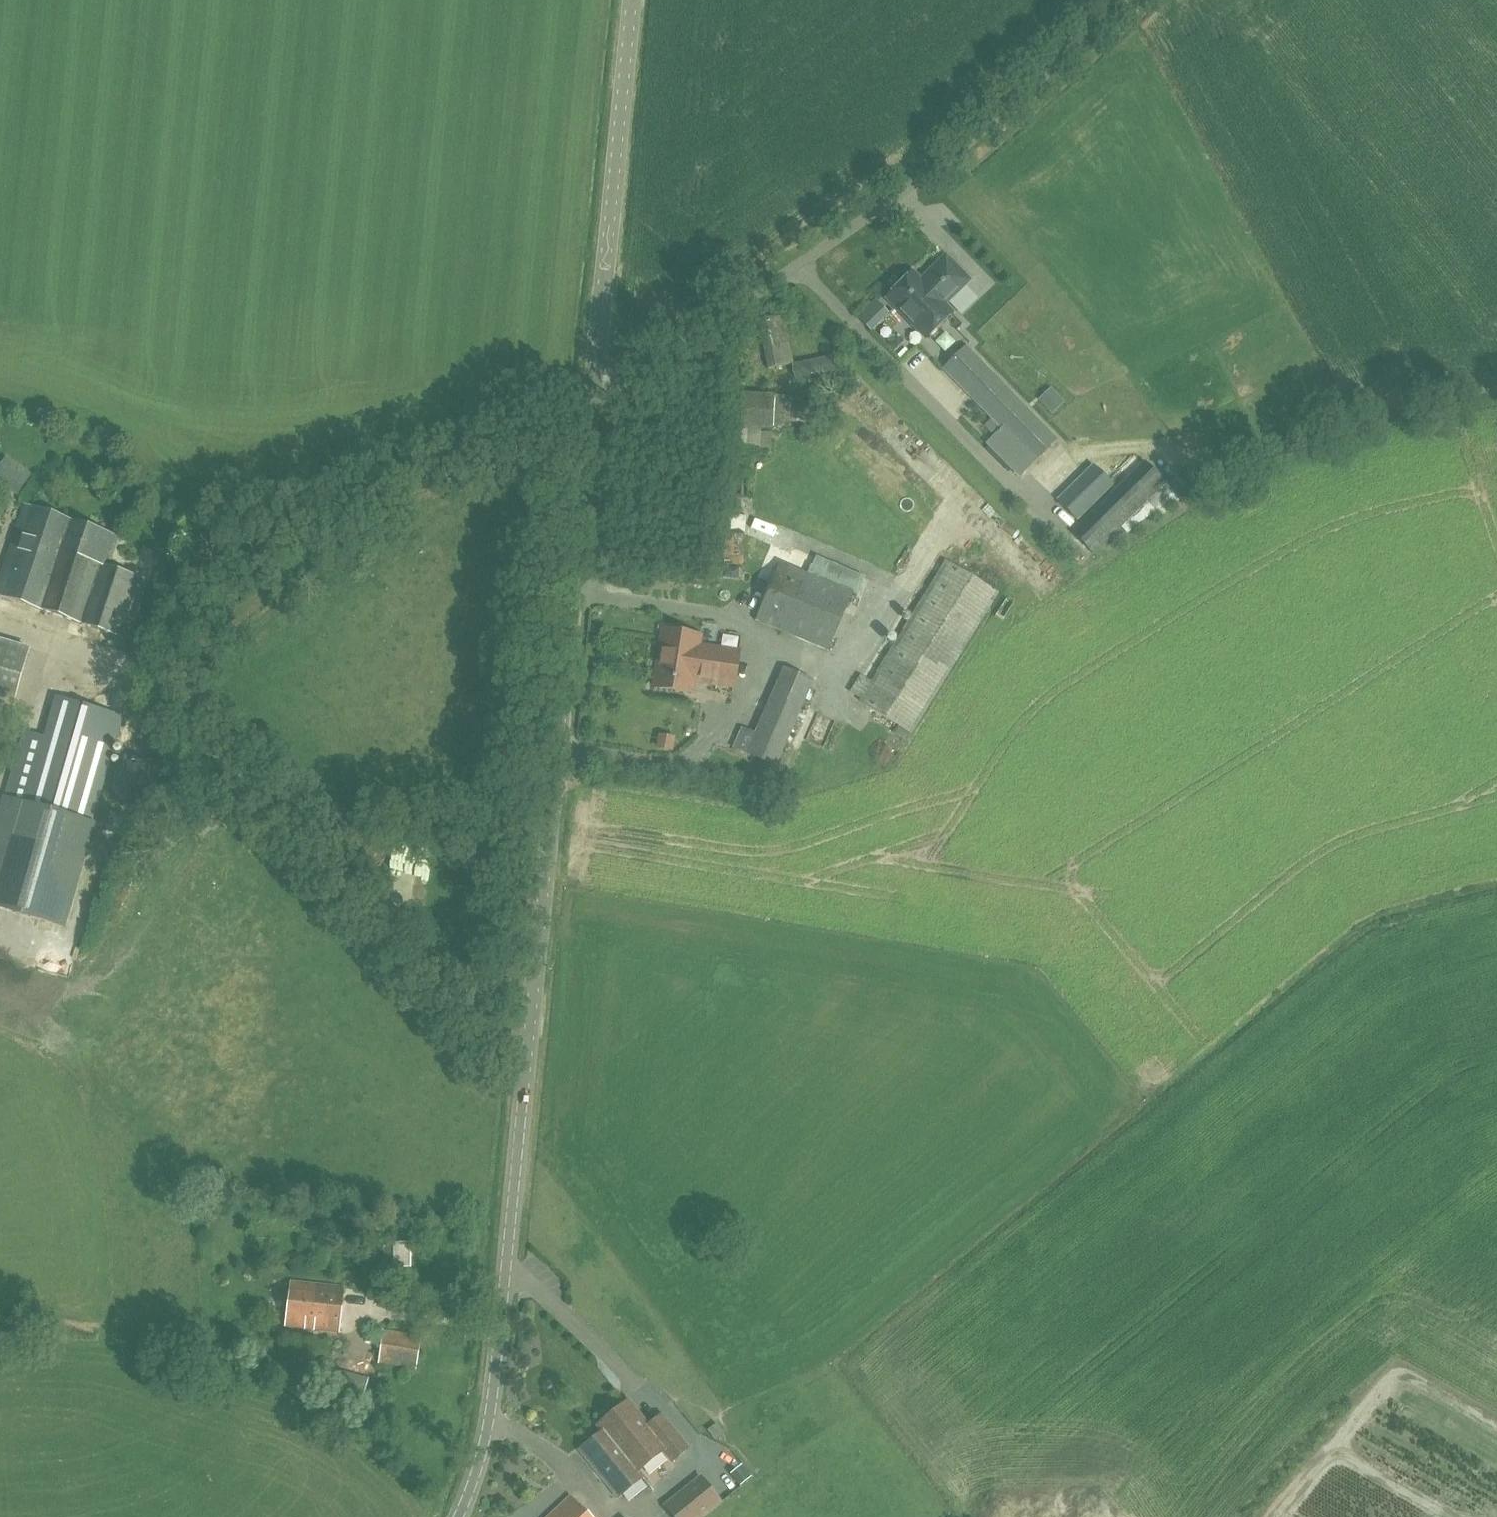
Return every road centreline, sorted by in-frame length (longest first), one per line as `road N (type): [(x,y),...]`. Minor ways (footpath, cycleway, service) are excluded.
road 1 (tertiary): [(458,1516),(484,1447),(496,1365),(591,399)]
road 2 (unclassified): [(591,399),(610,397),(911,196),(1128,0)]
road 3 (tertiary): [(591,399),(631,0)]

